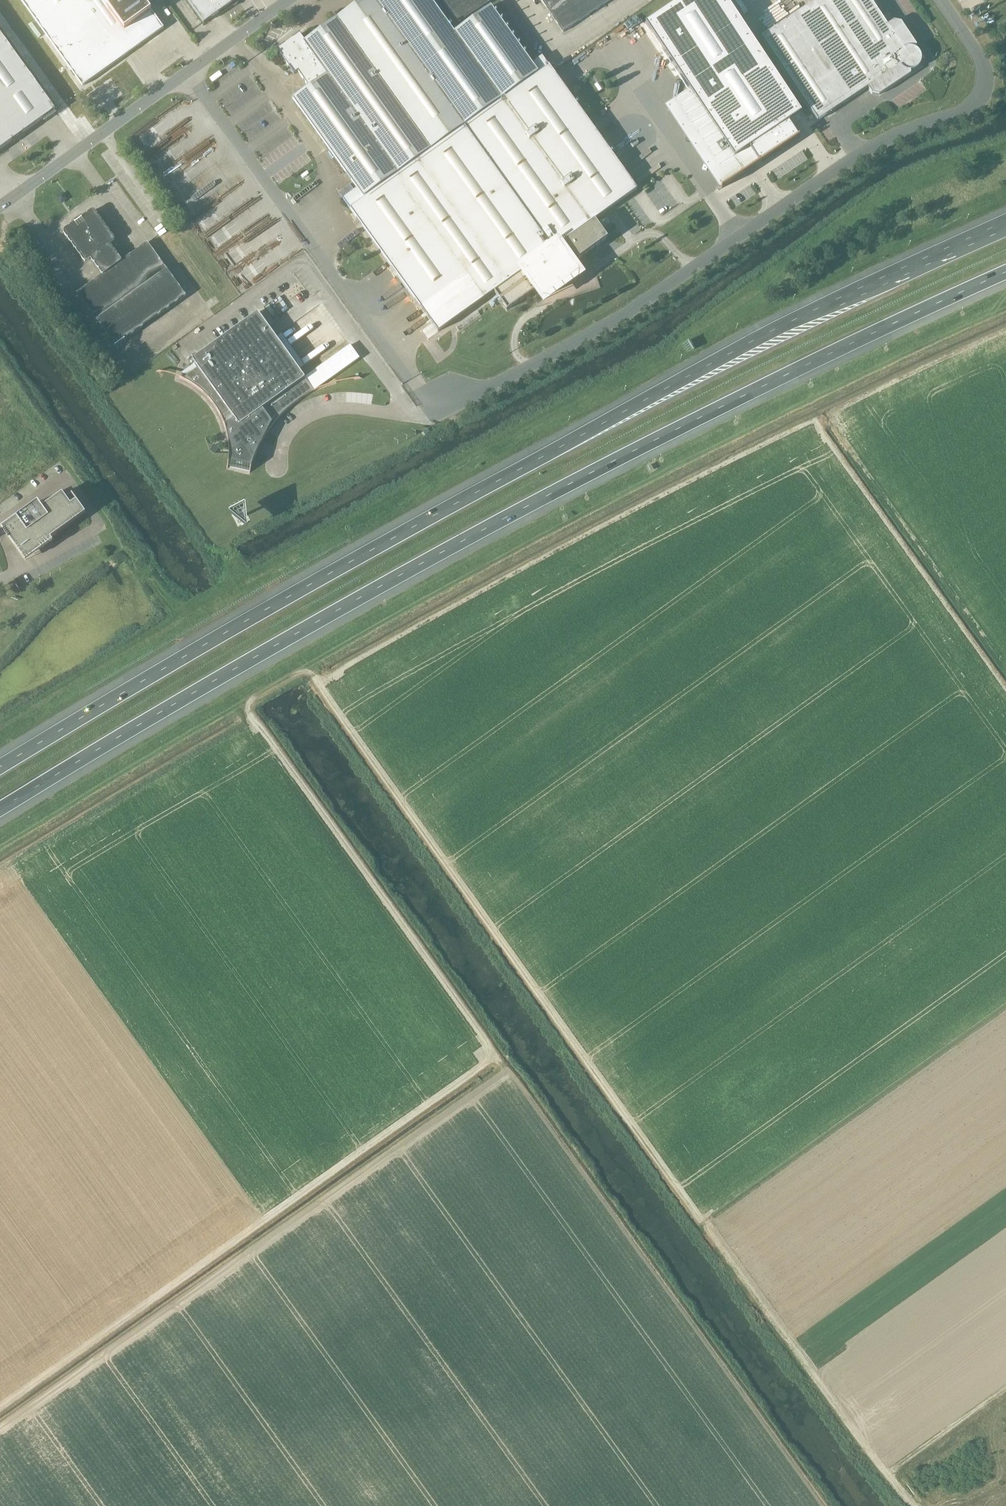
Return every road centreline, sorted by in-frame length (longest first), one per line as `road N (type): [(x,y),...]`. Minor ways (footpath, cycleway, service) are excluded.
road 1 (motorway): [(1005,225),(728,354),(0,767)]
road 2 (motorway): [(0,808),(545,496),(1005,272)]
road 3 (unclassified): [(434,416),(631,310),(875,145),(972,107),(985,71),(942,0)]
road 4 (unclassified): [(0,206),(288,0)]

